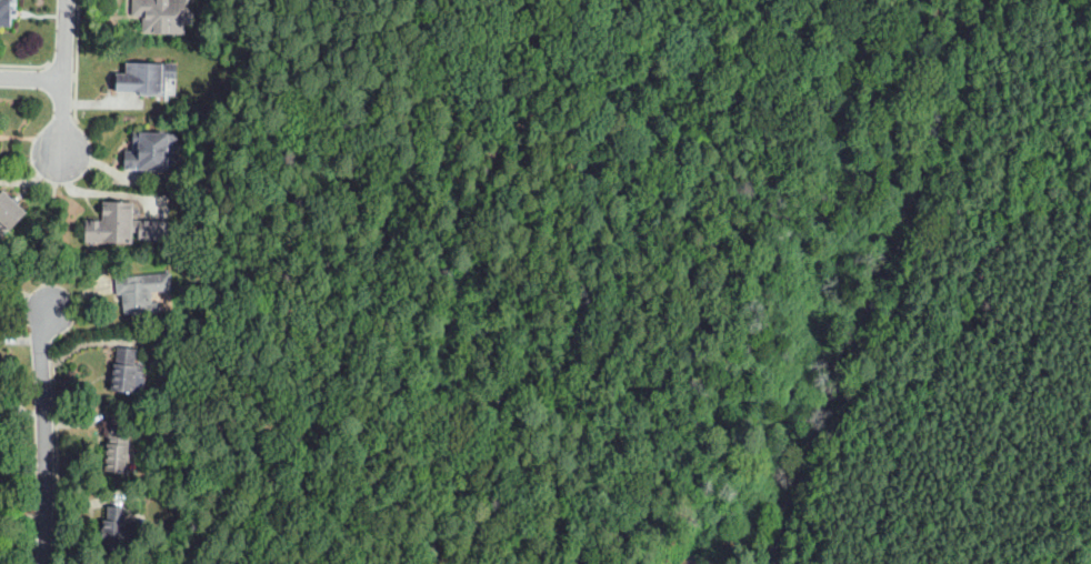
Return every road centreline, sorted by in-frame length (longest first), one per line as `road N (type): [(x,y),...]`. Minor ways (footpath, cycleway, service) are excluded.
road 1 (track): [(777,563),(834,392),(928,199),(971,77),(982,0)]
road 2 (track): [(1090,500),(950,510),(892,544),(844,547),(788,522)]
road 3 (residential): [(44,563),(41,338),(52,310)]
road 4 (residential): [(61,155),(66,0)]

